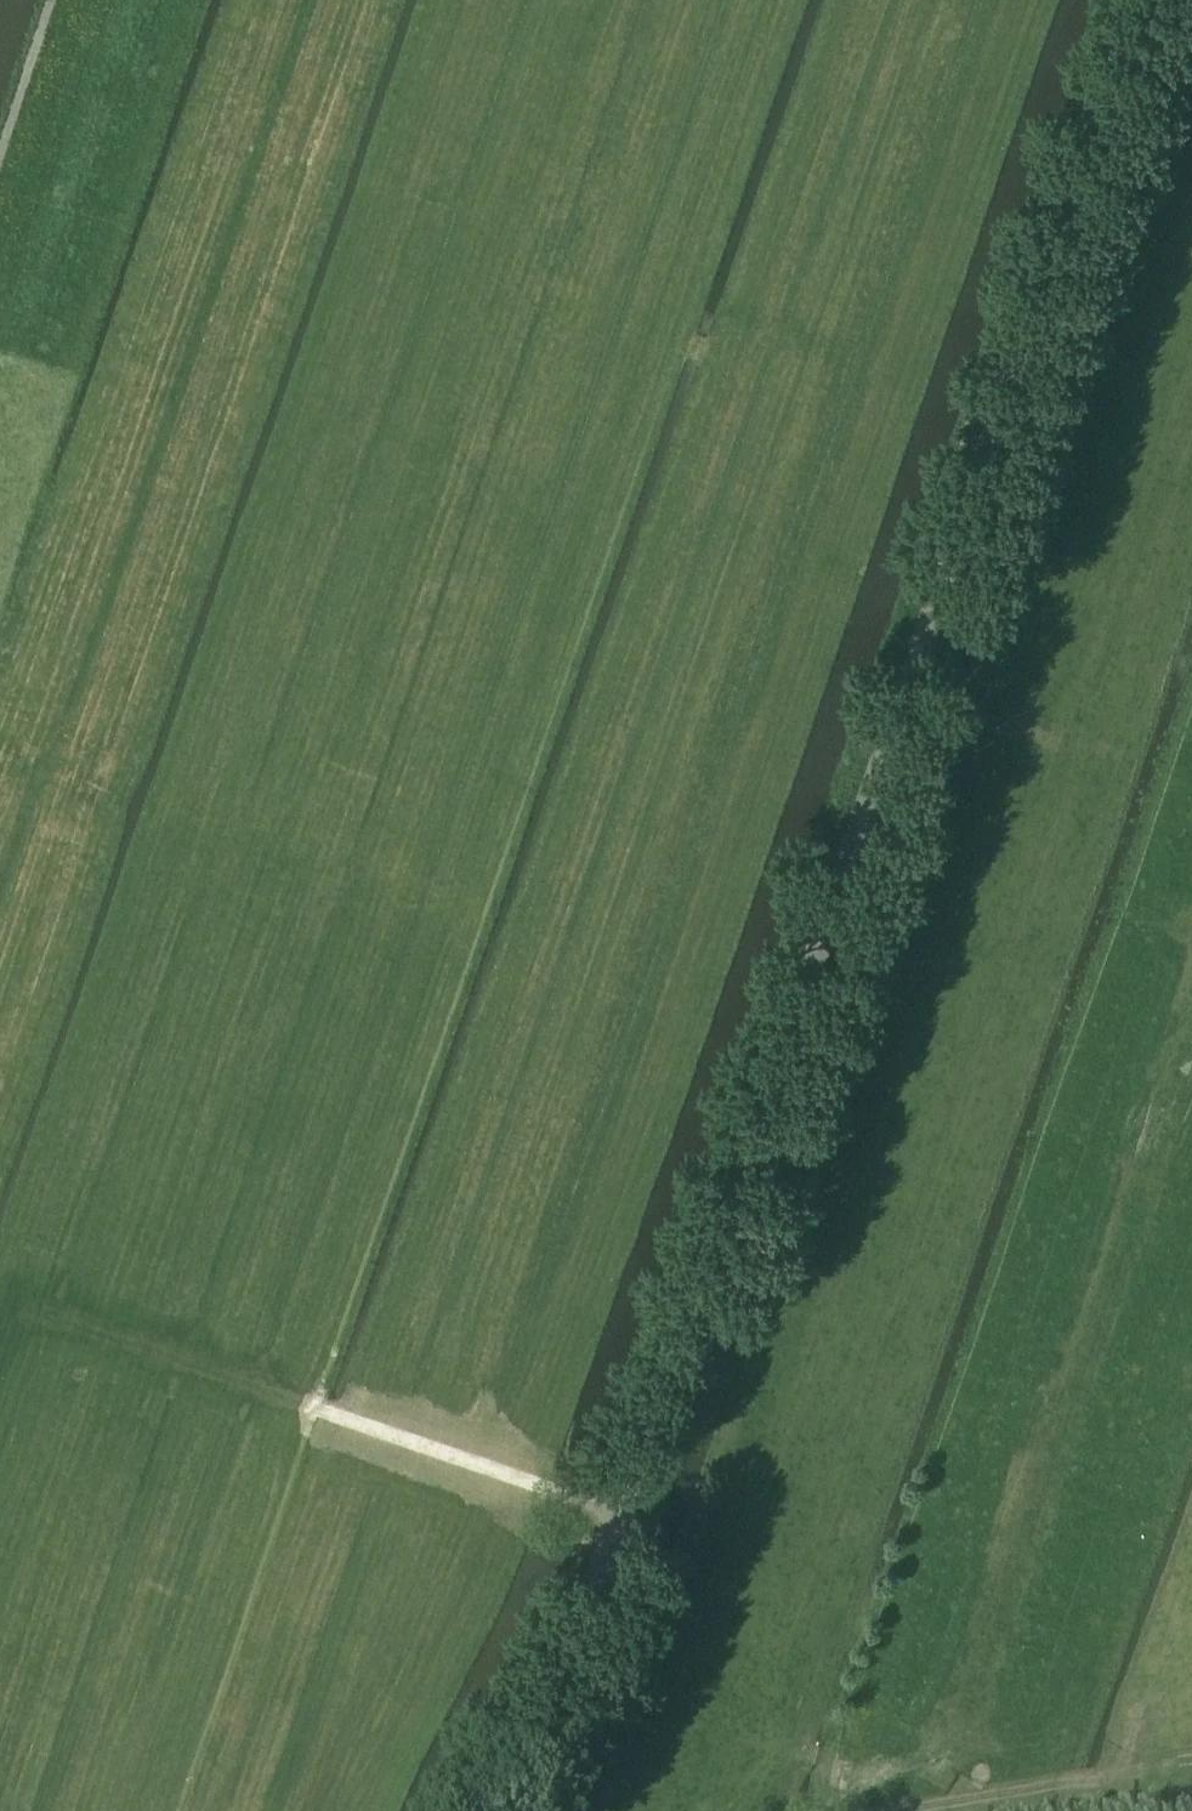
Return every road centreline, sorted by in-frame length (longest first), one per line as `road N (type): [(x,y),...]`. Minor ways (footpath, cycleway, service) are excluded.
road 1 (unclassified): [(488,1810),(634,1476),(1141,0)]
road 2 (track): [(0,146),(49,0)]

